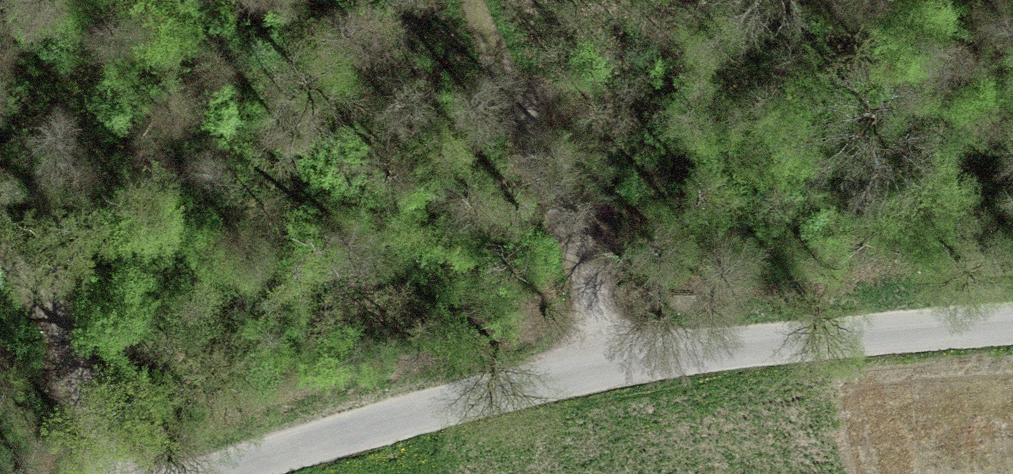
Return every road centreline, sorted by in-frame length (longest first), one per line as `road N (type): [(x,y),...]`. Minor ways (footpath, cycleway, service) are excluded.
road 1 (unclassified): [(206,473),(308,438),(599,368),(1012,330)]
road 2 (track): [(599,368),(456,0)]
road 3 (track): [(0,241),(39,292),(107,473)]

